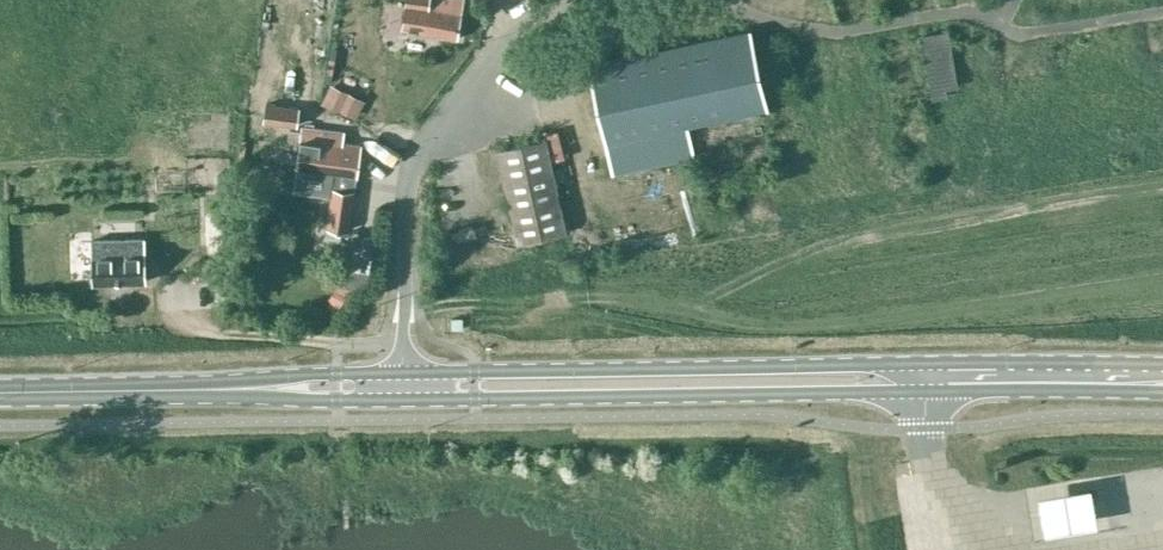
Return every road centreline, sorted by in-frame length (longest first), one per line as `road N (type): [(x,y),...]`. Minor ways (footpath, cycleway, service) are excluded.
road 1 (primary): [(1162,380),(922,375),(405,387)]
road 2 (unclassified): [(405,387),(411,172),(429,134),(499,46),(564,0)]
road 3 (primary): [(405,387),(0,391)]

